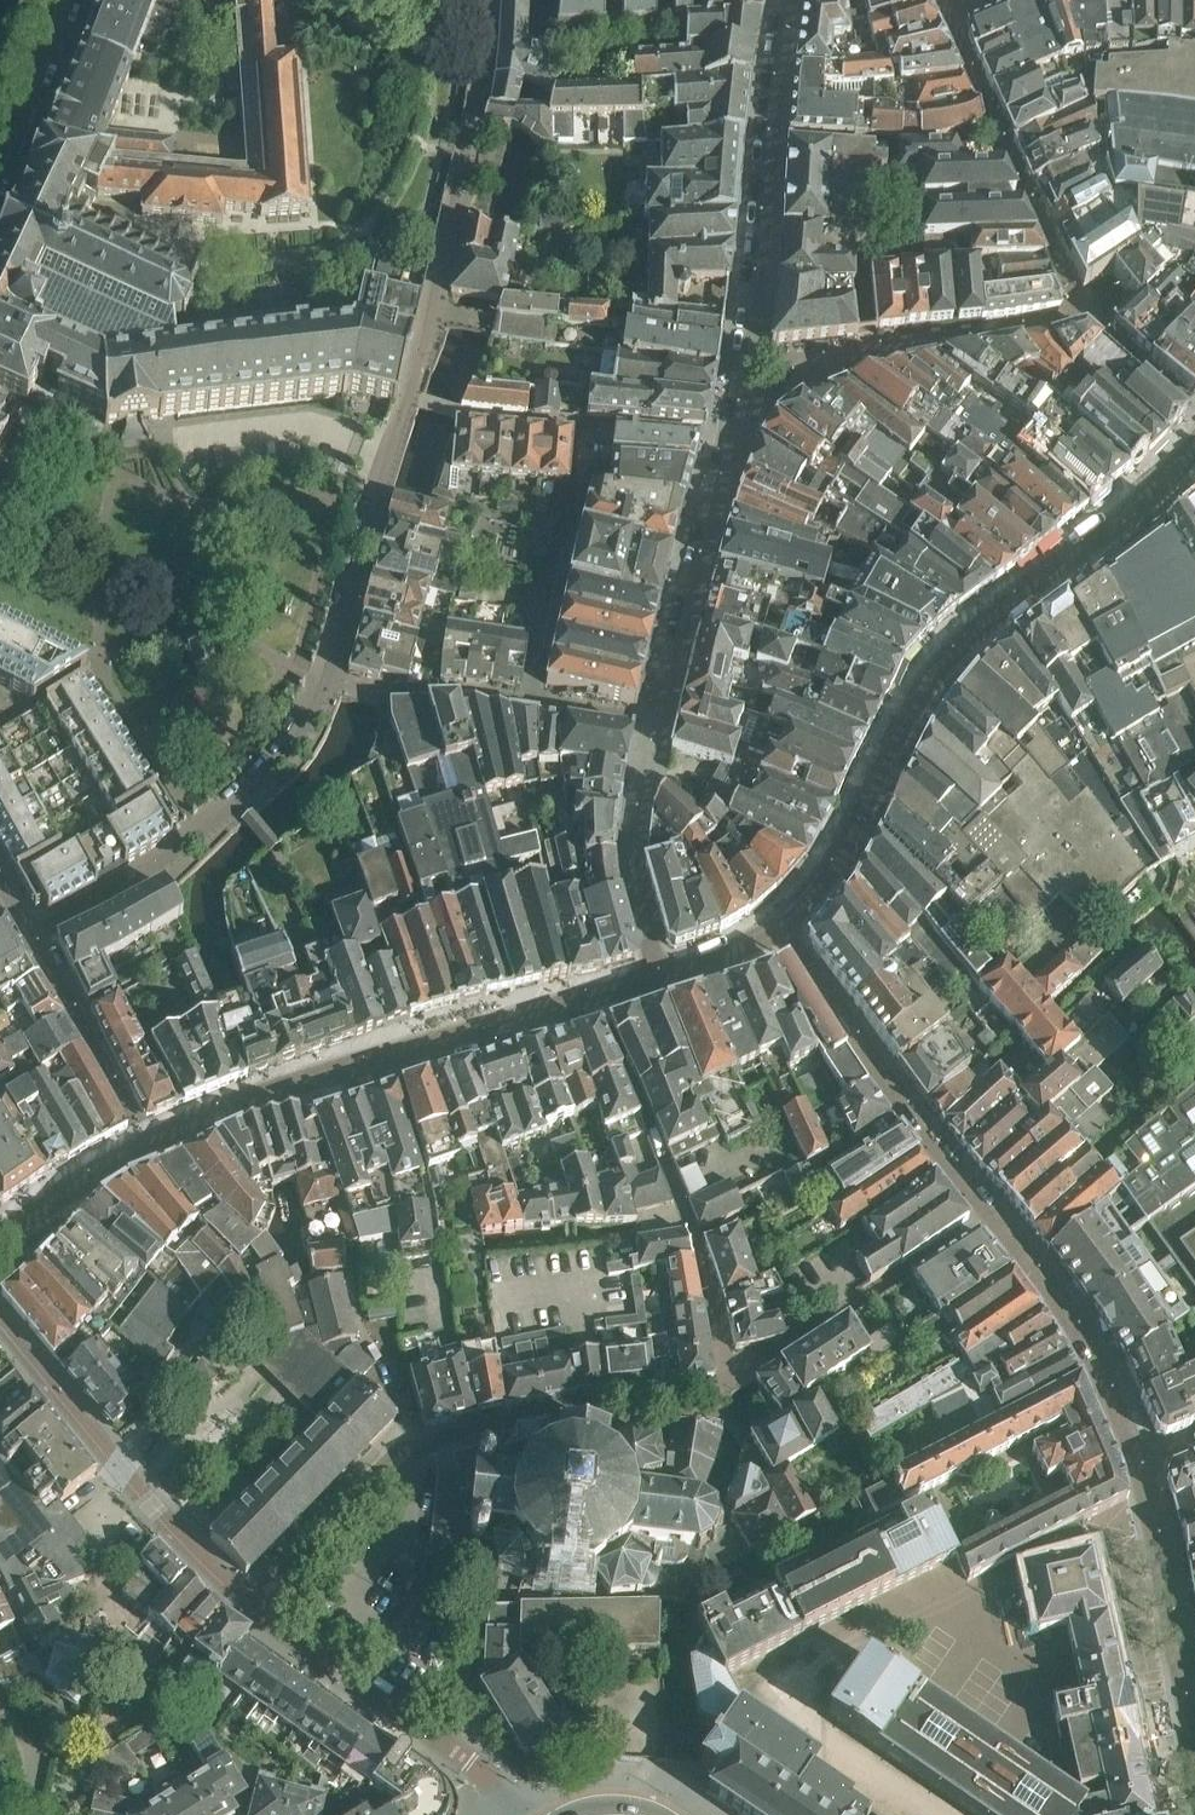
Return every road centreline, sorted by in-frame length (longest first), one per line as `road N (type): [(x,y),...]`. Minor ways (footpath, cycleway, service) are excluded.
road 1 (residential): [(740,391),(841,359),(1048,325),(1082,311),(940,0)]
road 2 (residential): [(781,927),(835,869),(909,712),(954,652),(1121,522),(1194,452)]
road 3 (residential): [(256,1608),(378,1476),(428,1445),(726,1384)]
road 4 (residential): [(147,1145),(245,1101),(388,1054),(660,978)]
road 5 (residential): [(33,936),(206,829),(292,738),(327,677)]
road 6 (residential): [(740,391),(785,0)]
road 7 (residential): [(256,1608),(169,1526),(0,1319)]
road 8 (residential): [(327,677),(431,307)]
road 9 (residential): [(781,927),(992,1212)]
road 10 (residential): [(655,725),(740,391)]
road 11 (residential): [(655,725),(458,692),(389,695),(327,677)]
road 12 (residential): [(726,1384),(992,1212)]
road 13 (residential): [(431,307),(483,73),(489,0)]
road 14 (residential): [(992,1212),(1092,1354),(1140,1466)]
road 15 (residential): [(256,1608),(485,1772)]
road 16 (residential): [(1140,1466),(1172,1583),(1194,1731)]
road 17 (residential): [(660,978),(631,866),(655,725)]
road 18 (residential): [(147,1145),(33,936)]
road 19 (residential): [(0,1242),(147,1145)]
road 20 (residential): [(726,1384),(692,1217)]
road 21 (residential): [(60,0),(0,154)]
road 22 (residential): [(660,978),(718,961),(781,927)]

